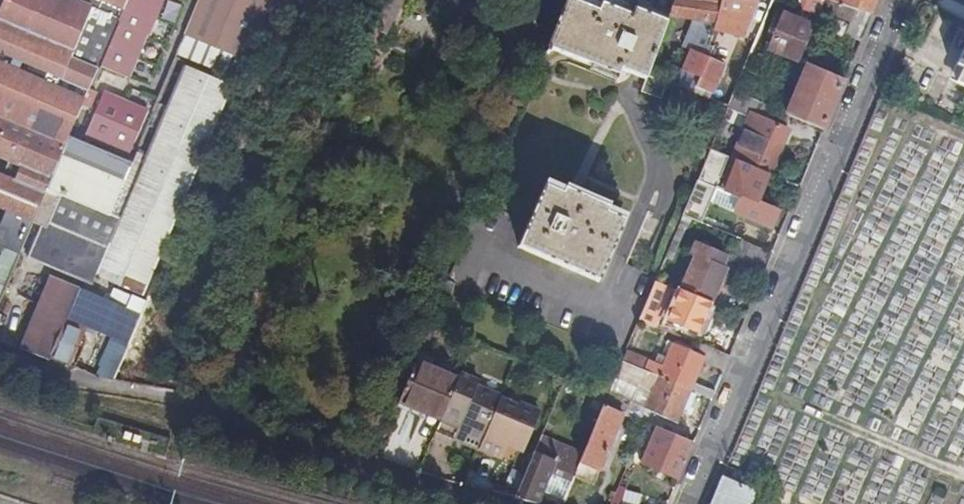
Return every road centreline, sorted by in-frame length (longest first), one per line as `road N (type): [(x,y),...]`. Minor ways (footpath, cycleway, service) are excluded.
road 1 (residential): [(902,0),(690,503)]

